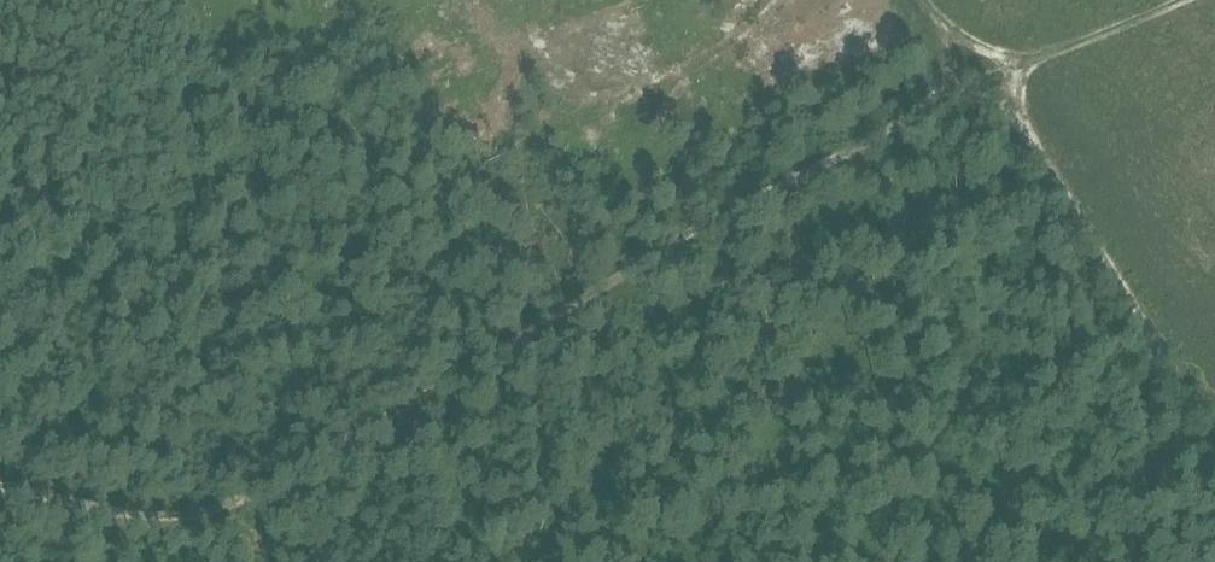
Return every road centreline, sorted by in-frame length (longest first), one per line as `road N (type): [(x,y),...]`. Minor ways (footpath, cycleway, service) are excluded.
road 1 (track): [(0,484),(158,515),(205,510),(276,485),(974,77)]
road 2 (track): [(974,77),(1214,441)]
road 3 (track): [(1177,0),(974,77)]

